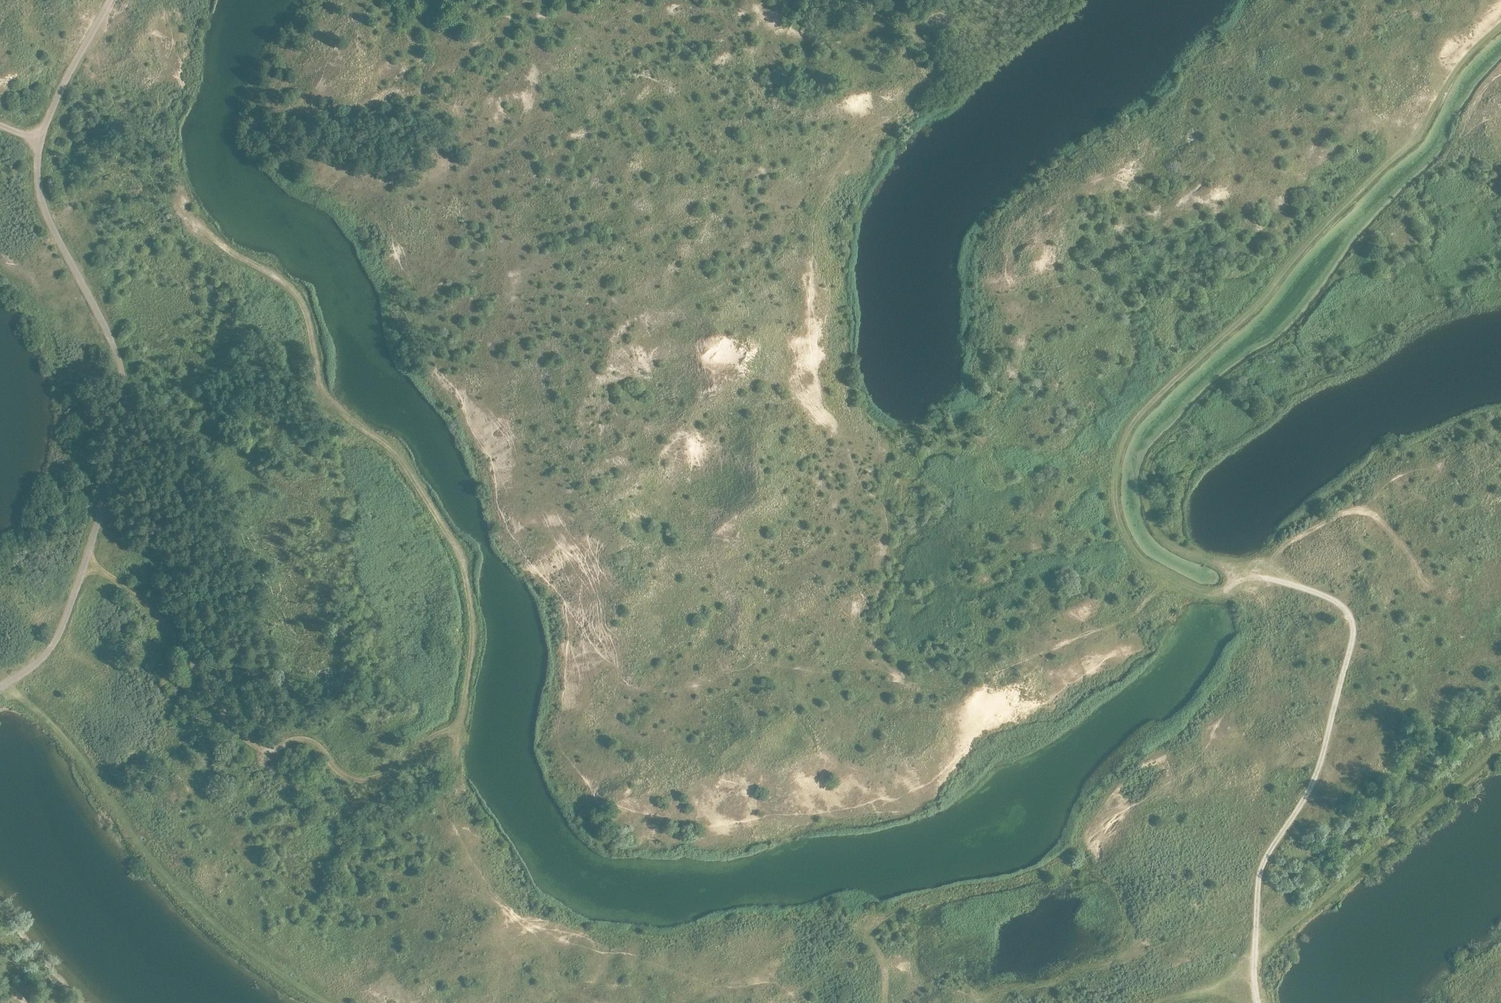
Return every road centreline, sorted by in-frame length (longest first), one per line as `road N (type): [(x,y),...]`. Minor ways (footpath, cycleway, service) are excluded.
road 1 (track): [(0,685),(38,662),(59,631),(120,443),(122,361),(41,199),(38,173),(40,133),(112,0)]
road 2 (track): [(1257,1002),(1264,863),(1317,781),(1354,621),(1337,603),(1254,574)]

